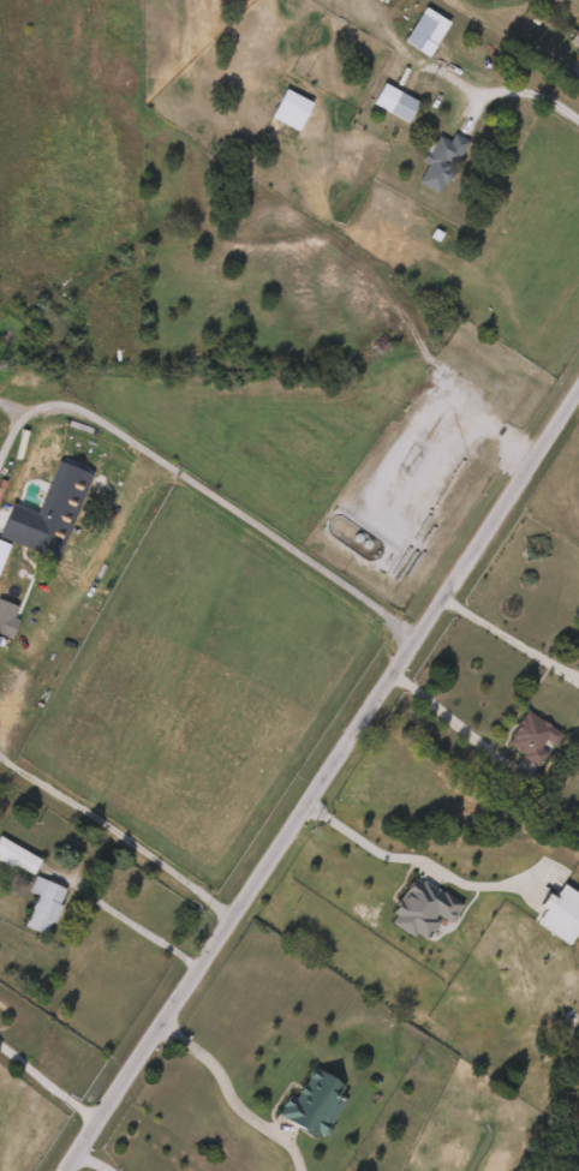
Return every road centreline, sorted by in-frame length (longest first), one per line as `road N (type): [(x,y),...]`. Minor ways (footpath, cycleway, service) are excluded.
road 1 (residential): [(59,1170),(578,383)]
road 2 (residential): [(410,641),(78,411),(34,407),(0,446)]
road 3 (residential): [(0,750),(231,910)]

